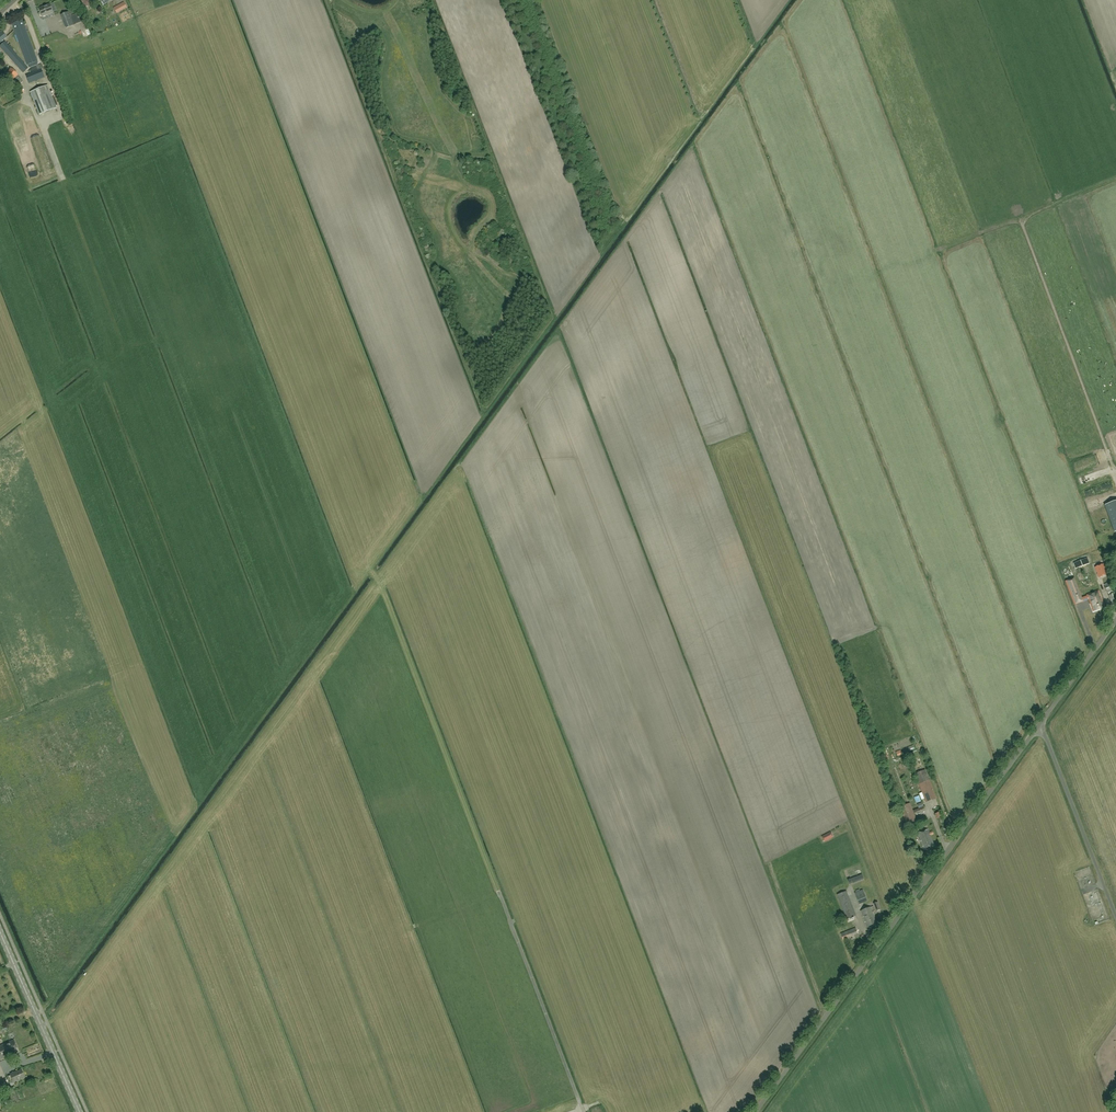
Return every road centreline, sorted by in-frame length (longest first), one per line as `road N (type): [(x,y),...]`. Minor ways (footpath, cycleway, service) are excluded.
road 1 (unclassified): [(757,1111),(1042,726)]
road 2 (unclassified): [(1115,916),(1042,726)]
road 3 (tertiary): [(80,1111),(0,931)]
road 4 (unclassified): [(1042,726),(1115,625)]

